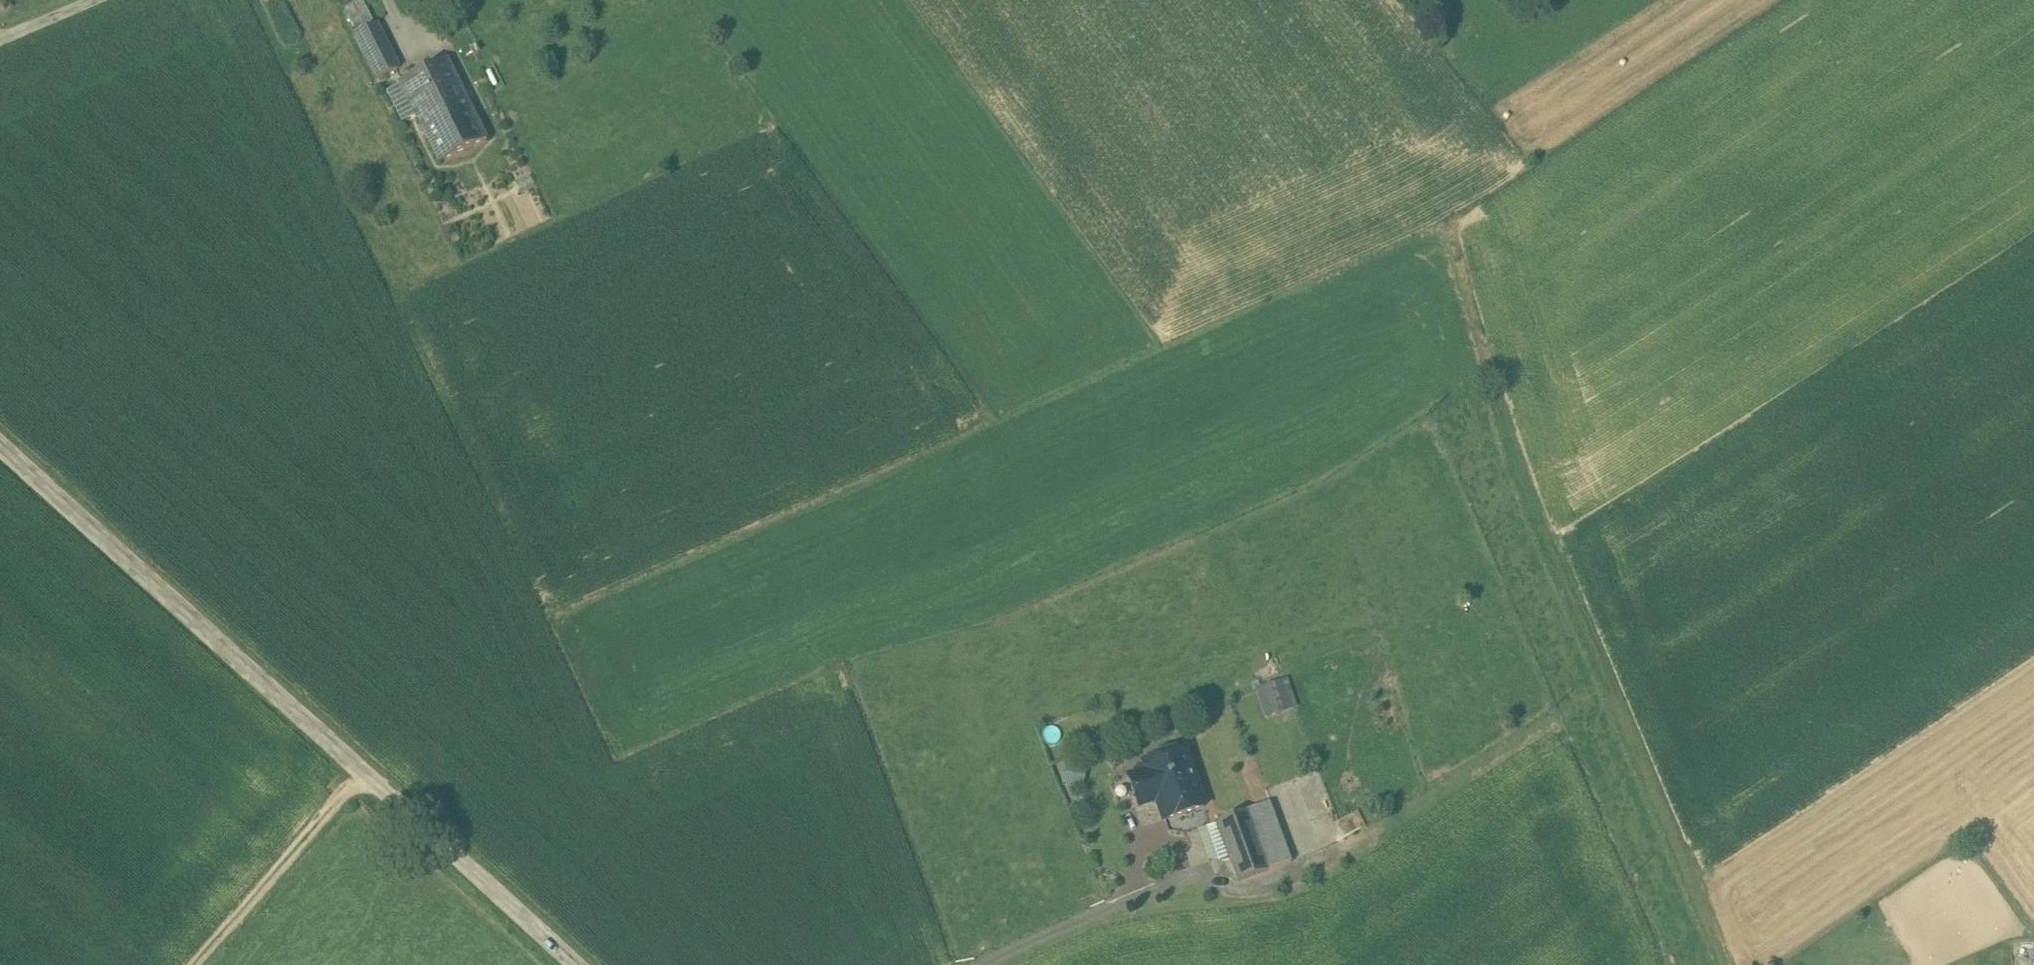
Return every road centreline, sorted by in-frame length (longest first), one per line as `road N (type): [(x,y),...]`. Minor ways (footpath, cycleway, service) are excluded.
road 1 (unclassified): [(576,964),(0,445)]
road 2 (track): [(361,774),(193,964)]

